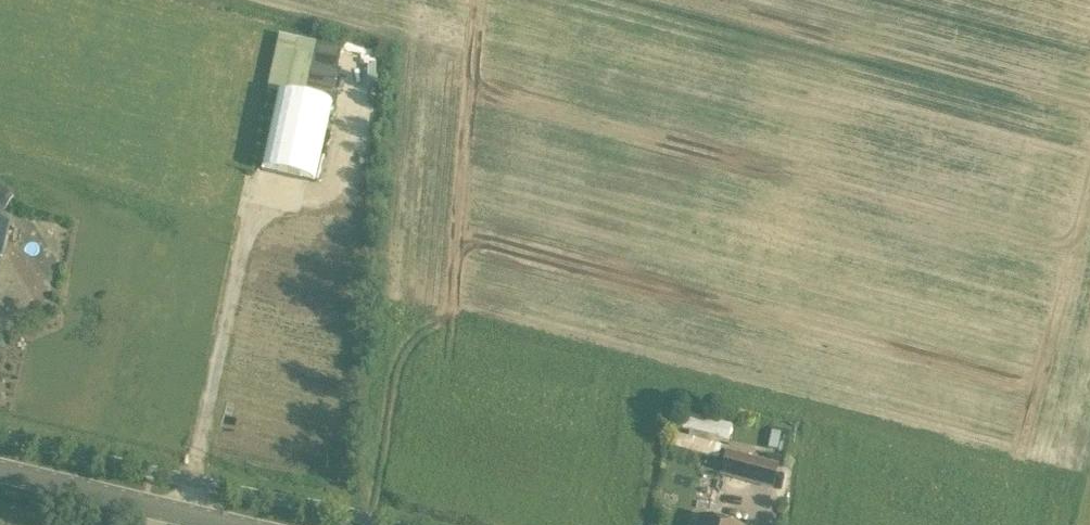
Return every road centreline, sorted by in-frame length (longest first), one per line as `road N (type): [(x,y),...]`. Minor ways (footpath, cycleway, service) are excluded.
road 1 (secondary): [(0,463),(250,524)]

